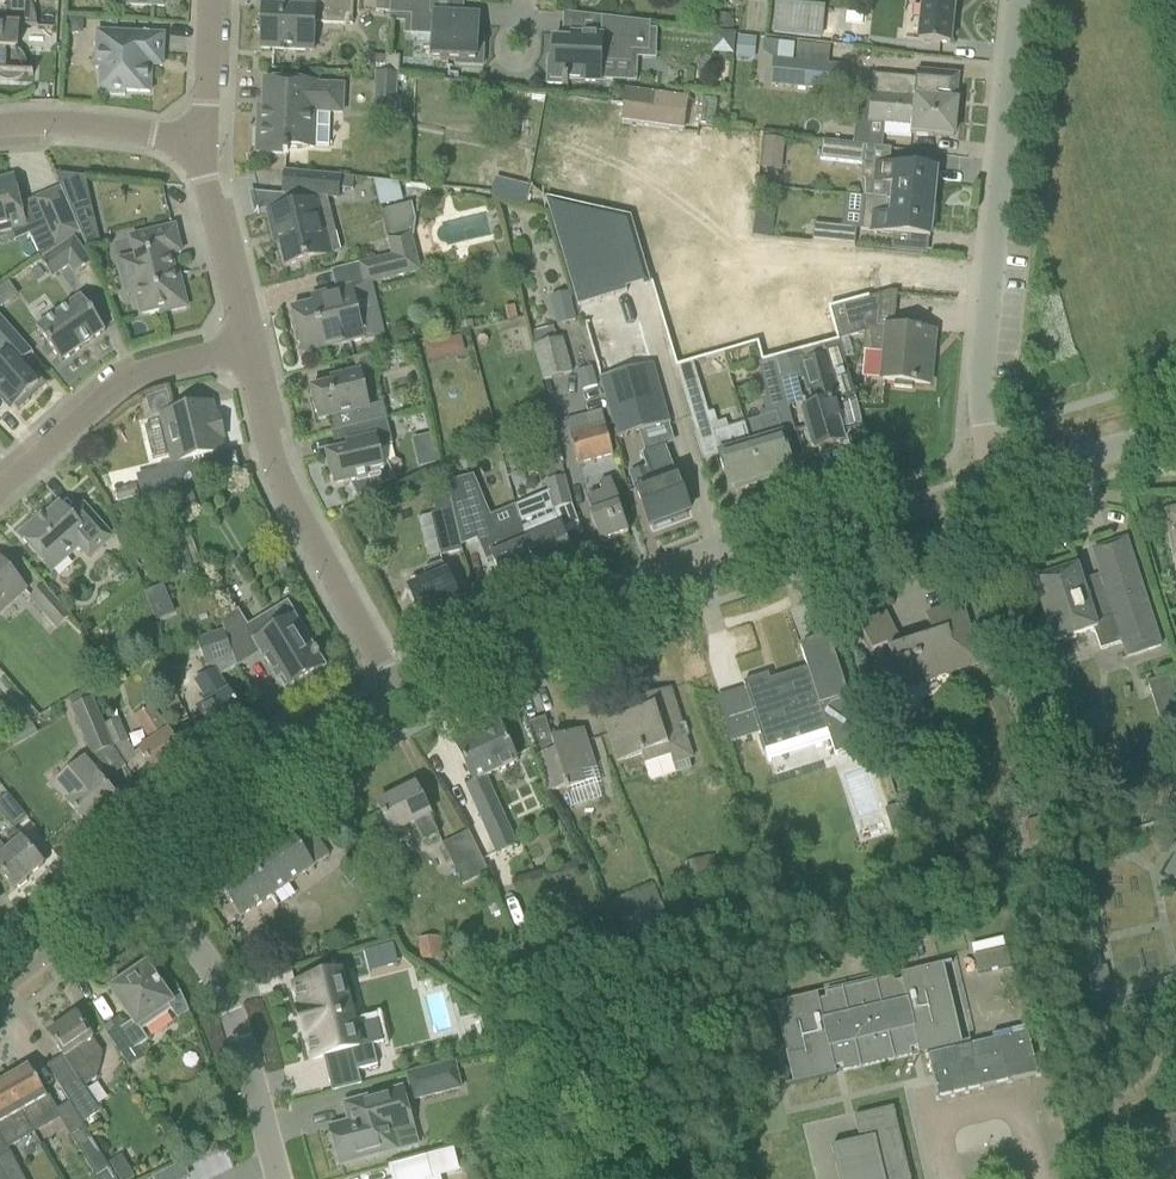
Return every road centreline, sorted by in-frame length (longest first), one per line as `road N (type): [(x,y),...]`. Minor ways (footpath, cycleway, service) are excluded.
road 1 (unclassified): [(401,705),(529,644),(980,486)]
road 2 (unclassified): [(980,486),(983,344),(1016,0)]
road 3 (unclassified): [(401,705),(272,452),(242,350)]
road 4 (residential): [(279,1178),(240,1021),(206,960),(138,879)]
road 5 (unclassified): [(138,879),(201,826),(401,705)]
road 6 (unclassified): [(0,491),(135,376),(242,350)]
road 7 (residential): [(949,1178),(932,1108),(1015,1088),(1035,1178)]
road 8 (unclassified): [(242,350),(196,143)]
road 9 (unclassified): [(980,486),(1175,430)]
road 10 (unclassified): [(196,143),(96,125),(0,129)]
road 11 (unclassified): [(0,989),(138,879)]
road 12 (unclassified): [(196,143),(207,0)]

